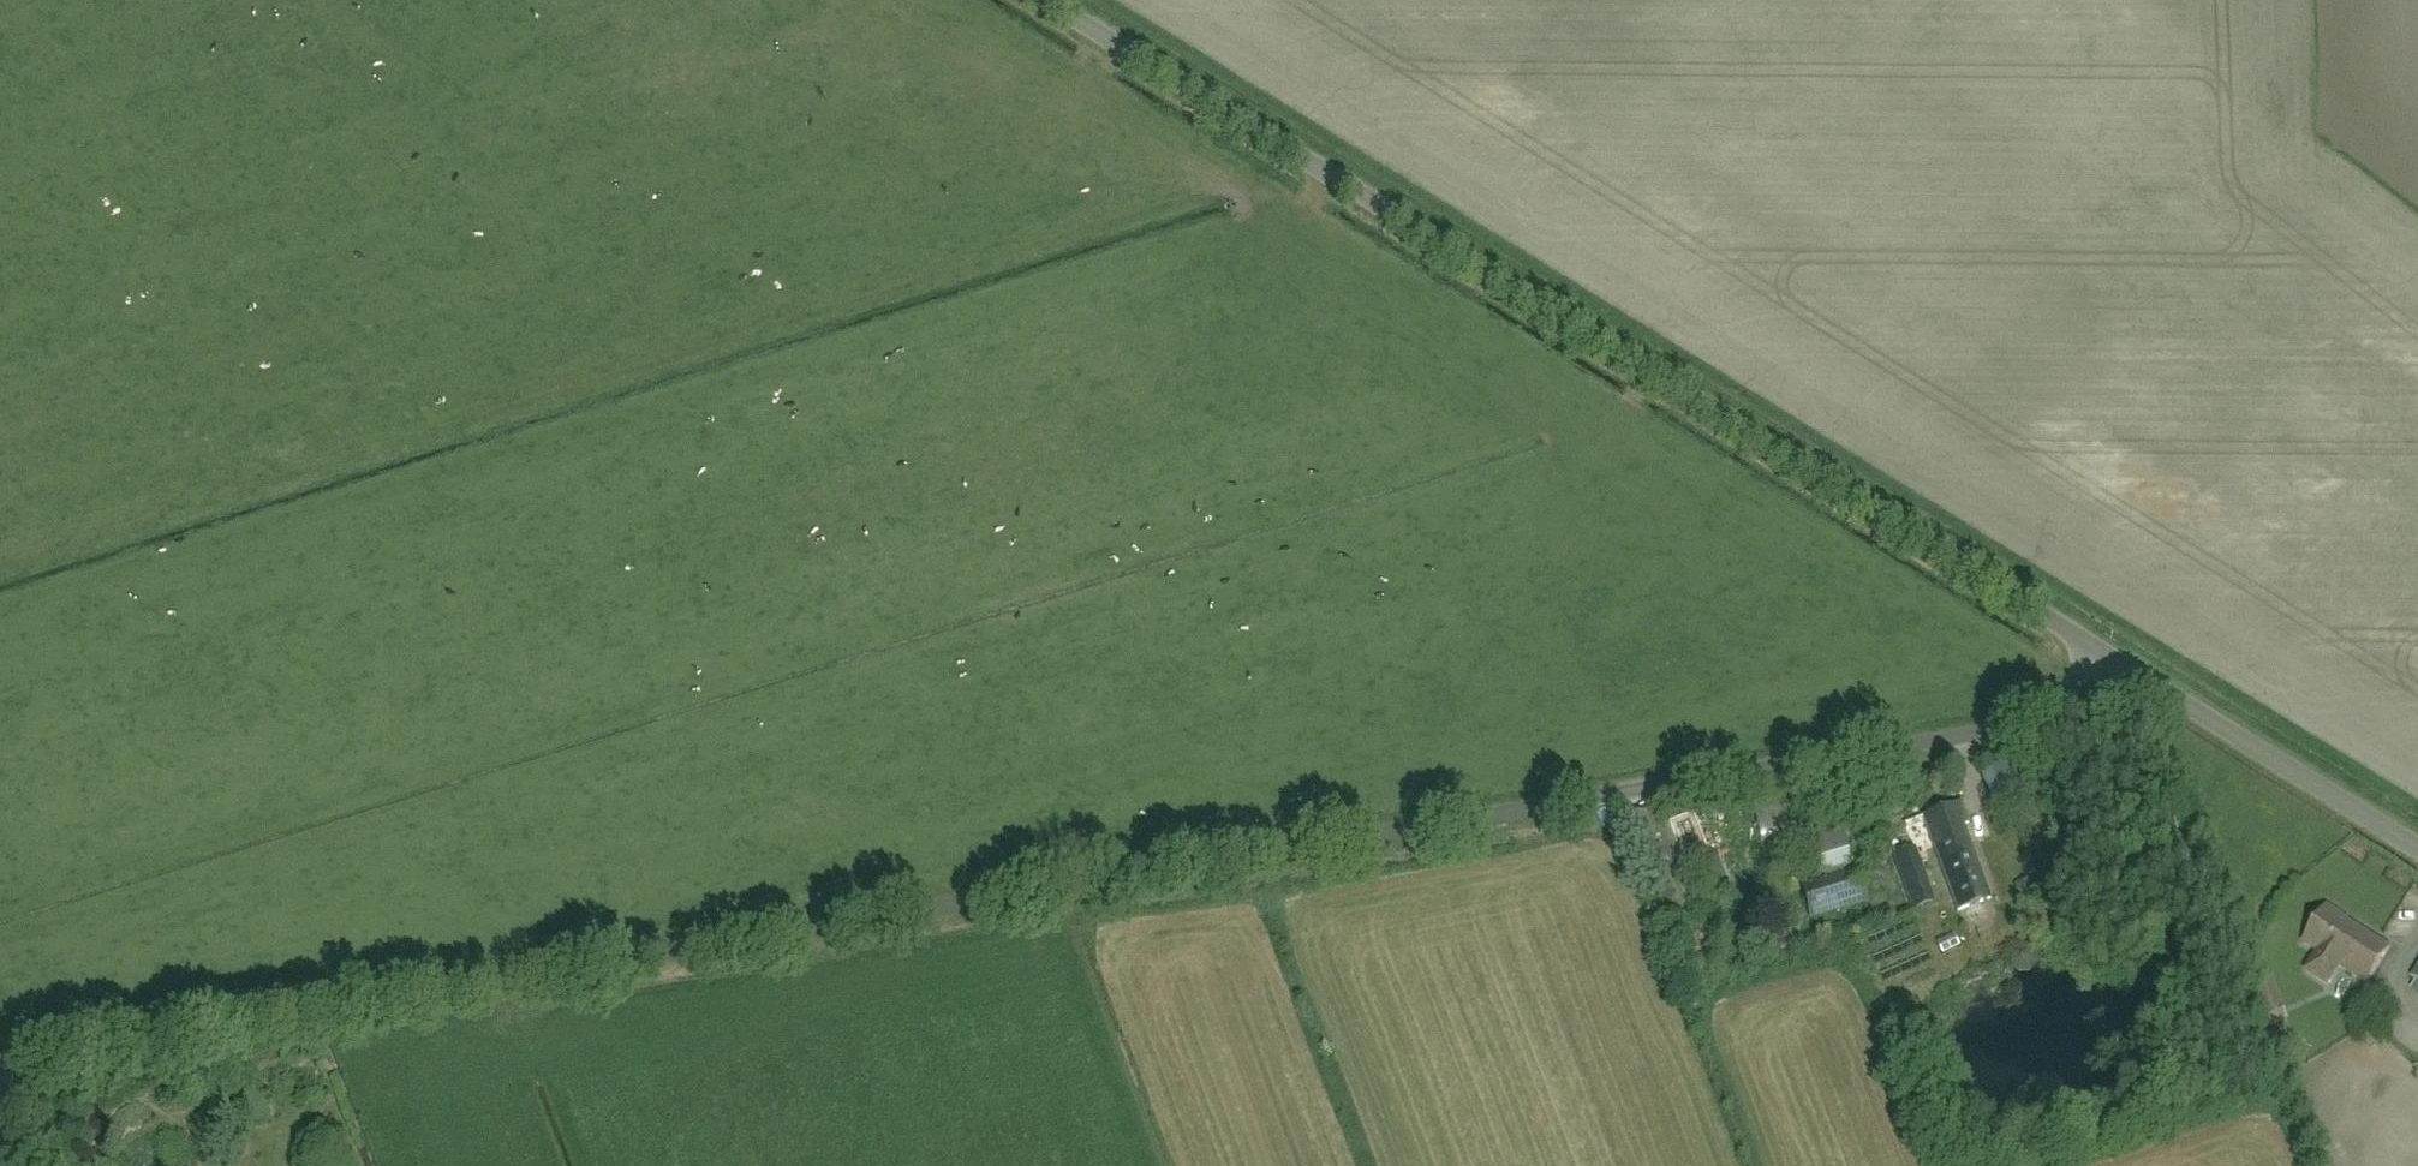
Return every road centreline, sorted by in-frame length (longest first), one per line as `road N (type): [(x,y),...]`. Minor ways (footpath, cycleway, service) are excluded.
road 1 (unclassified): [(0,1065),(2039,728),(2113,647)]
road 2 (unclassified): [(2113,647),(1048,0)]
road 3 (unclassified): [(2417,840),(2113,647)]

